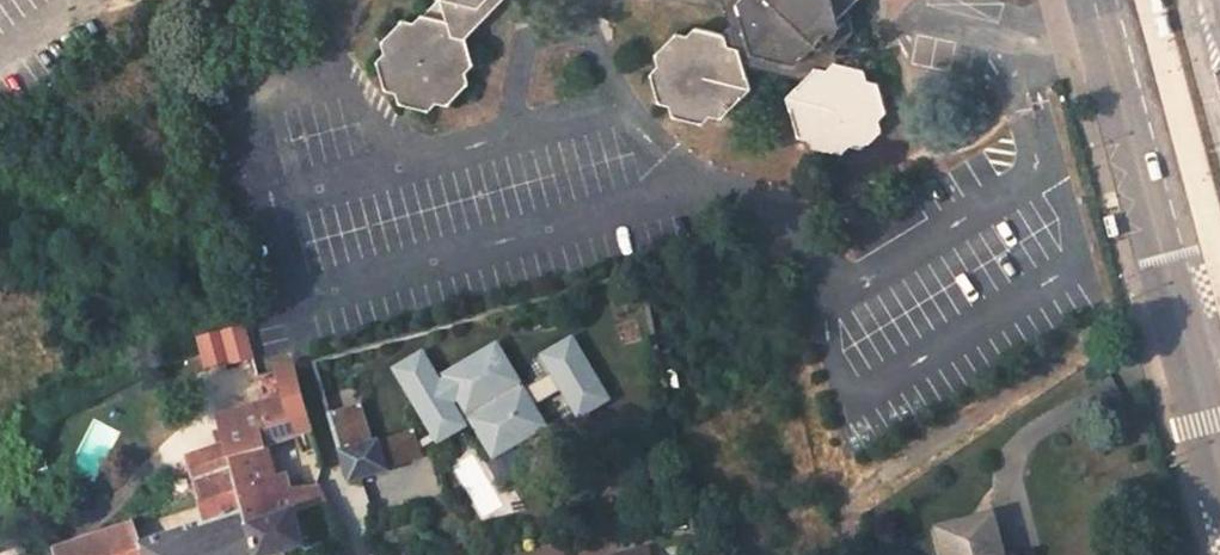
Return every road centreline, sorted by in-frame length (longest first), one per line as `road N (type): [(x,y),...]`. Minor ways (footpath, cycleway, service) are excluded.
road 1 (secondary): [(1219,465),(1092,0)]

